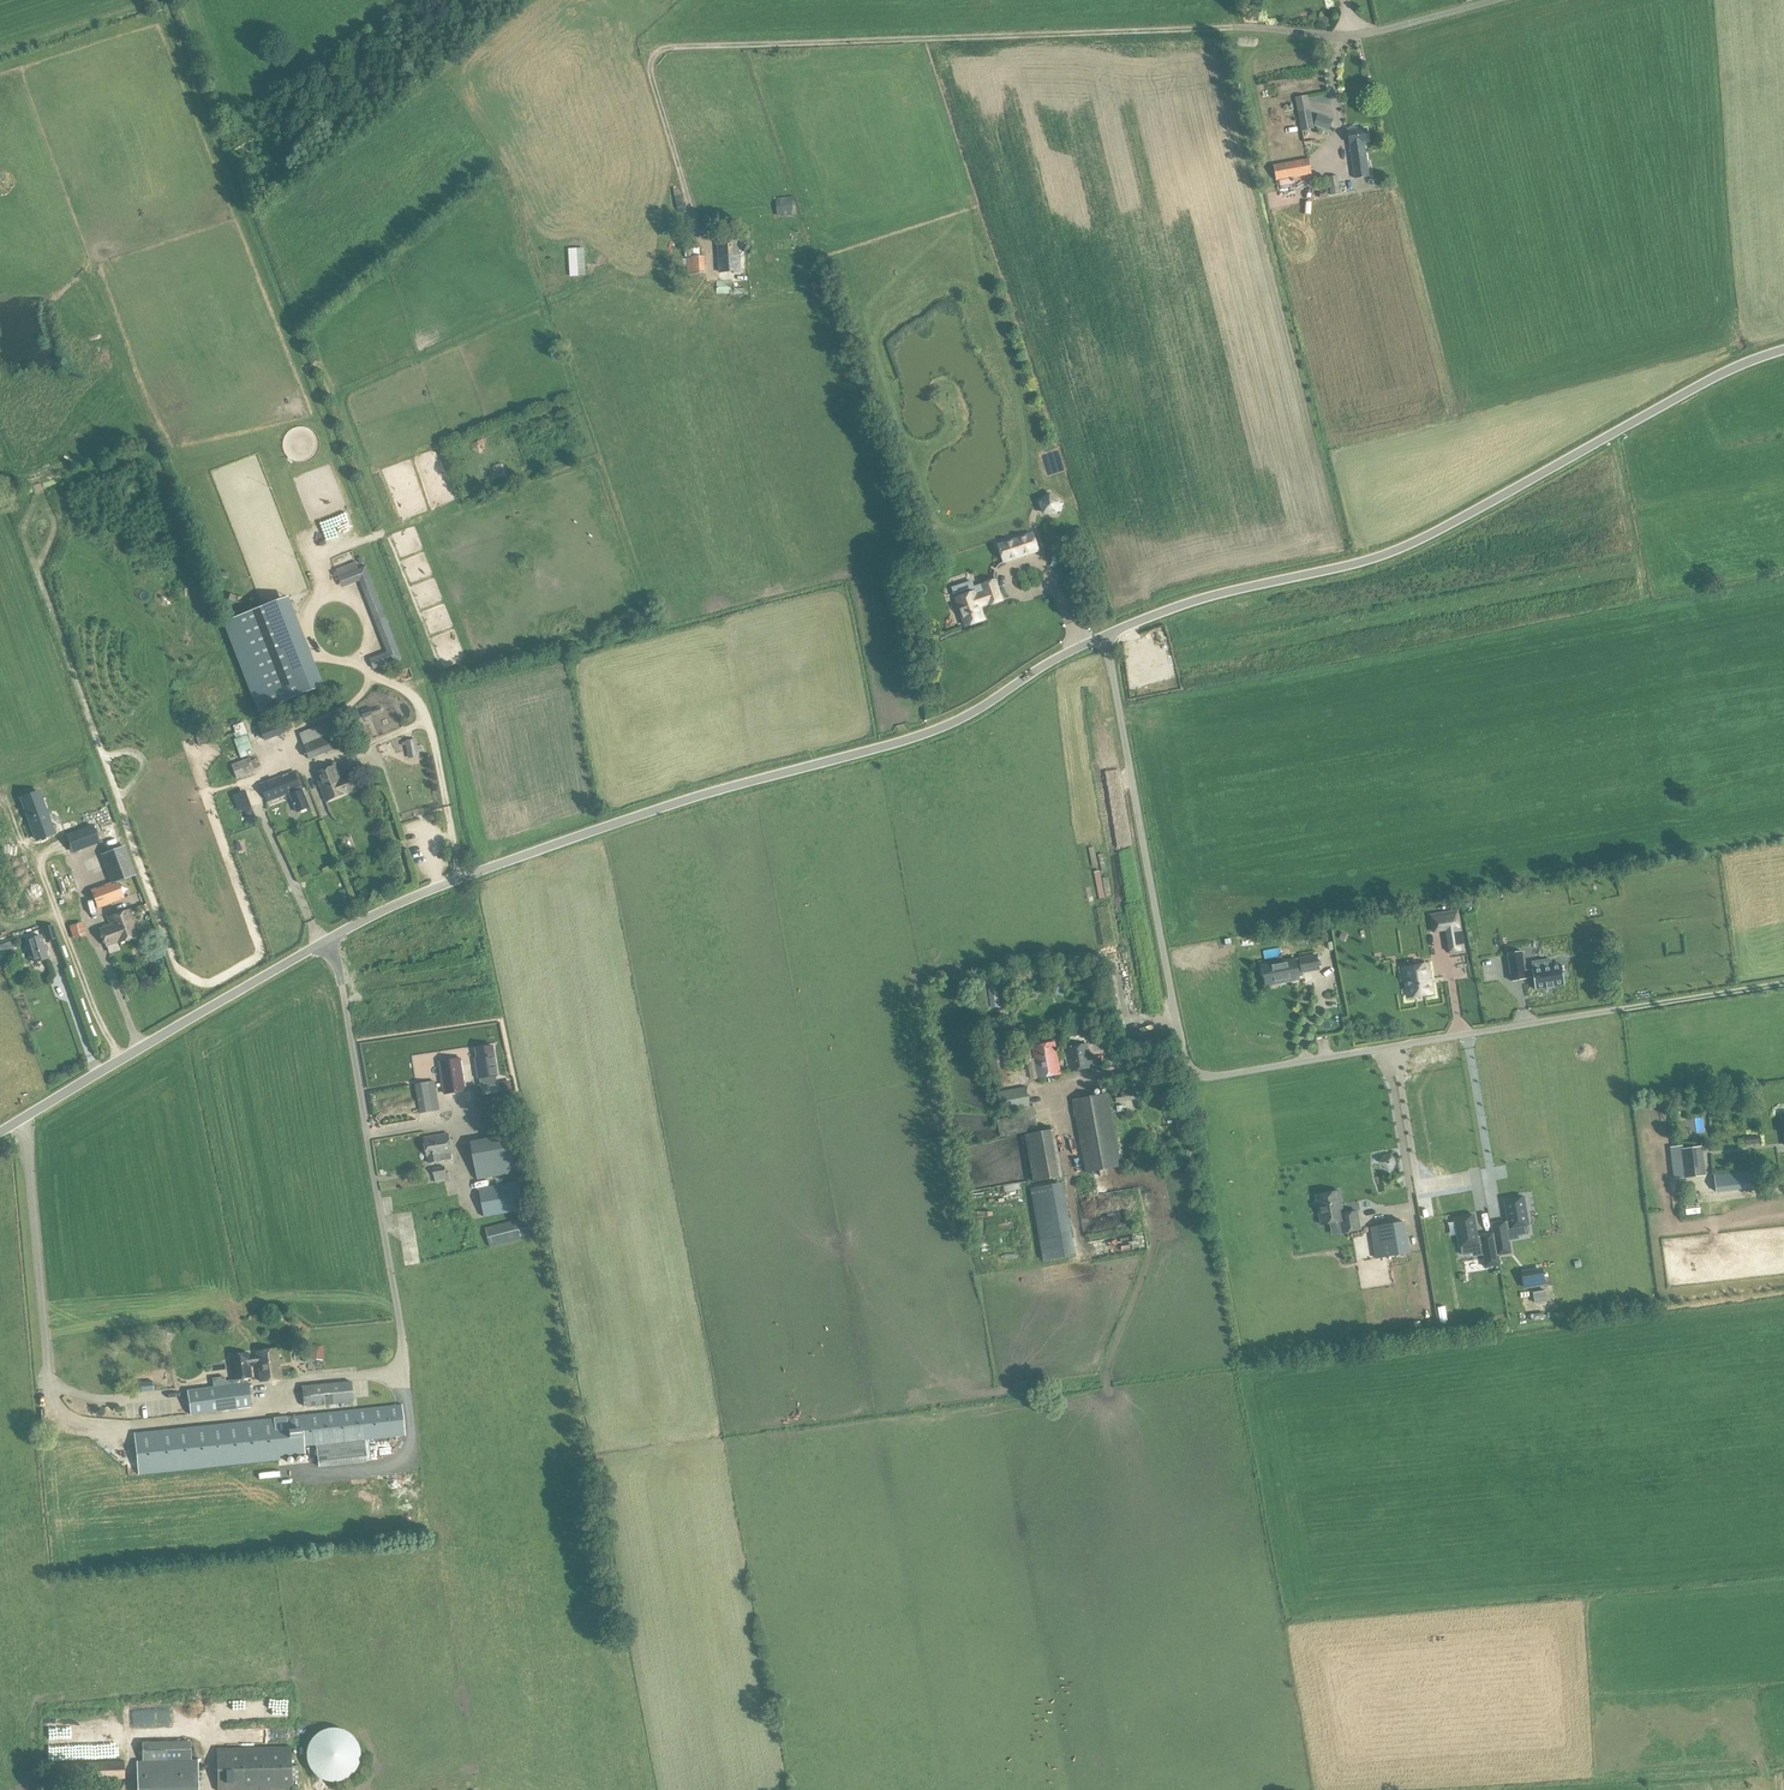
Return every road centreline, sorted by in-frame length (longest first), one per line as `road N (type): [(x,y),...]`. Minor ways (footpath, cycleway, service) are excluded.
road 1 (unclassified): [(0,1133),(373,916),(718,790),(940,728),(1106,636)]
road 2 (unclassified): [(1499,0),(1351,37),(1211,30),(670,48),(651,60),(650,75),(702,243)]
road 3 (unclassified): [(1106,636),(1183,1056),(1198,1075),(1228,1077),(1624,1008)]
road 4 (unclassified): [(1106,636),(1214,594),(1392,552),(1704,383),(1783,350)]
road 5 (track): [(1783,984),(1624,1008)]

